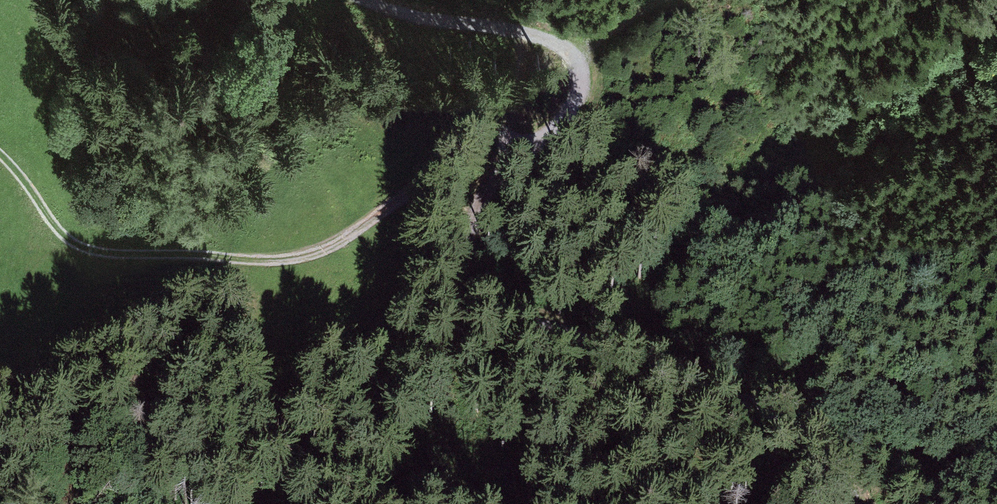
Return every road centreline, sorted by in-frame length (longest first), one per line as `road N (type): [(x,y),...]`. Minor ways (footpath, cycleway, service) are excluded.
road 1 (track): [(504,160),(500,135),(484,125),(365,226),(291,259),(88,252),(63,235),(0,156)]
road 2 (track): [(854,503),(822,451),(758,404),(478,297),(474,216),(504,160)]
road 3 (track): [(585,50),(568,39),(376,0)]
road 4 (track): [(504,160),(563,122),(582,99),(592,69),(585,50)]

